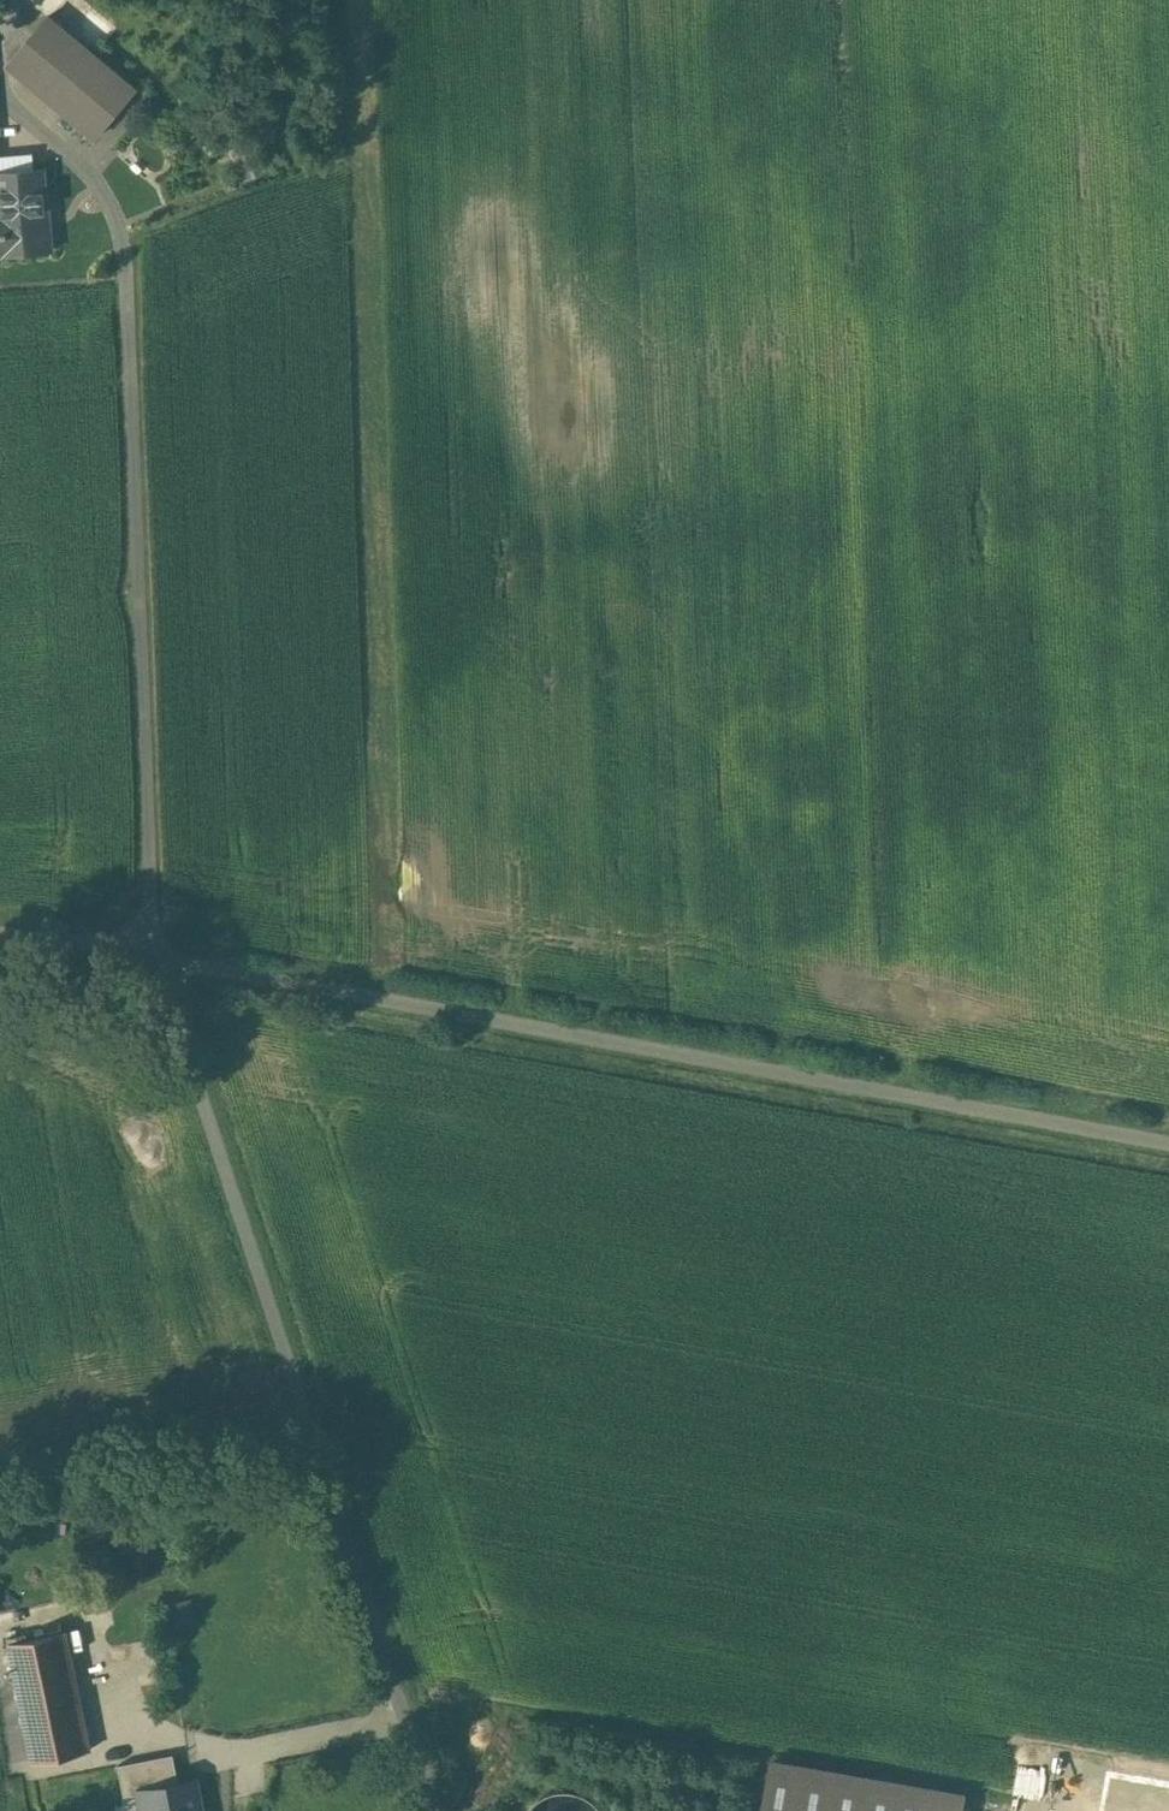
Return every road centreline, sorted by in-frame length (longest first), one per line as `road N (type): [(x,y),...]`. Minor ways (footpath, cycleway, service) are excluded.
road 1 (unclassified): [(155,955),(1168,1143)]
road 2 (unclassified): [(155,955),(430,1810)]
road 3 (unclassified): [(0,935),(155,955)]

